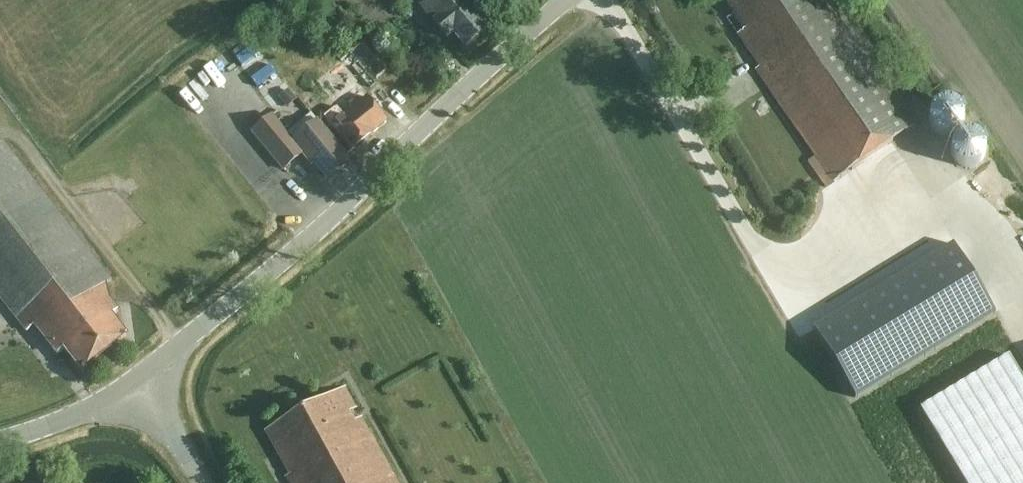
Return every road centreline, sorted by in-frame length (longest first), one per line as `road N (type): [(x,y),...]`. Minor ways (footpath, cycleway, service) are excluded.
road 1 (tertiary): [(139,376),(313,239),(571,0)]
road 2 (tertiary): [(0,441),(82,411),(139,376)]
road 3 (tertiary): [(200,482),(139,376)]

